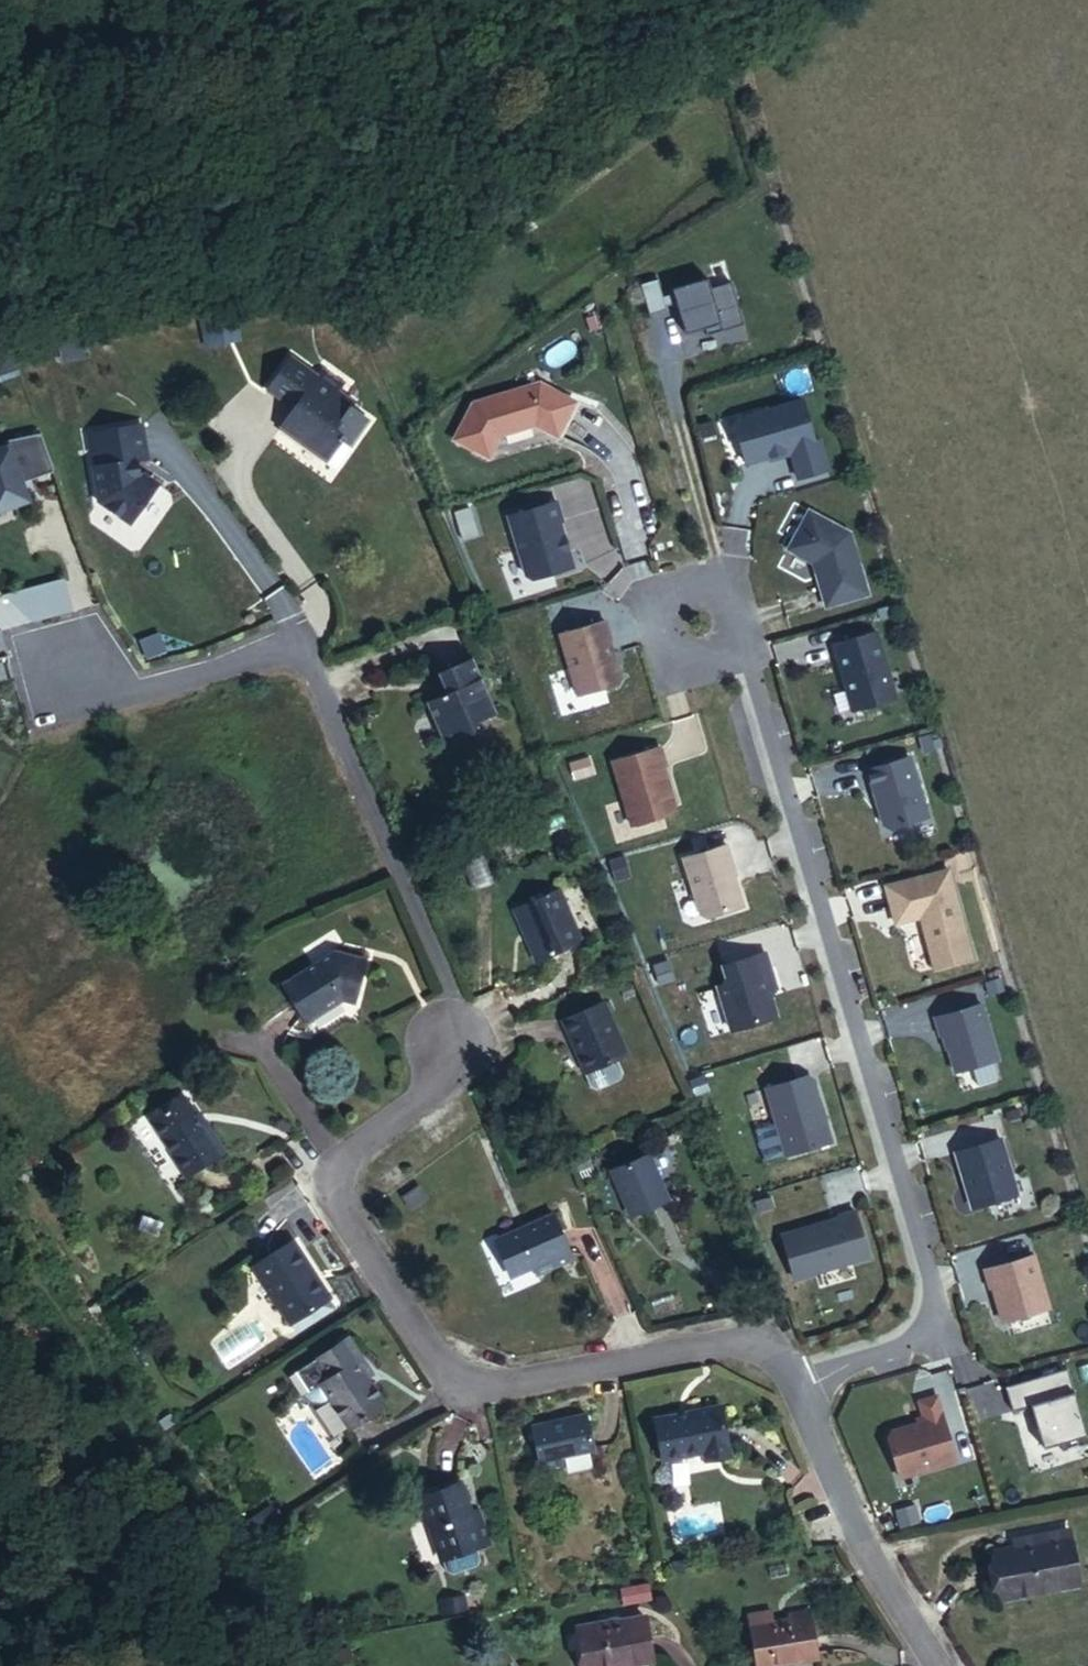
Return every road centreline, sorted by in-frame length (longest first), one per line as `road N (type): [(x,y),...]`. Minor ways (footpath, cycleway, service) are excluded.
road 1 (residential): [(795,1387),(759,1341),(491,1388),(441,1367),(329,1188),(339,1167),(432,1101),(463,997),(297,644),(141,694),(71,668)]
road 2 (residential): [(795,1387),(914,1347),(933,1328),(933,1287),(741,645)]
road 3 (track): [(706,0),(573,92),(85,258),(0,276)]
road 4 (track): [(0,1289),(235,1665)]
road 5 (residential): [(936,1665),(868,1561),(795,1387)]
road 6 (residential): [(741,645),(726,582),(663,600),(678,665)]

